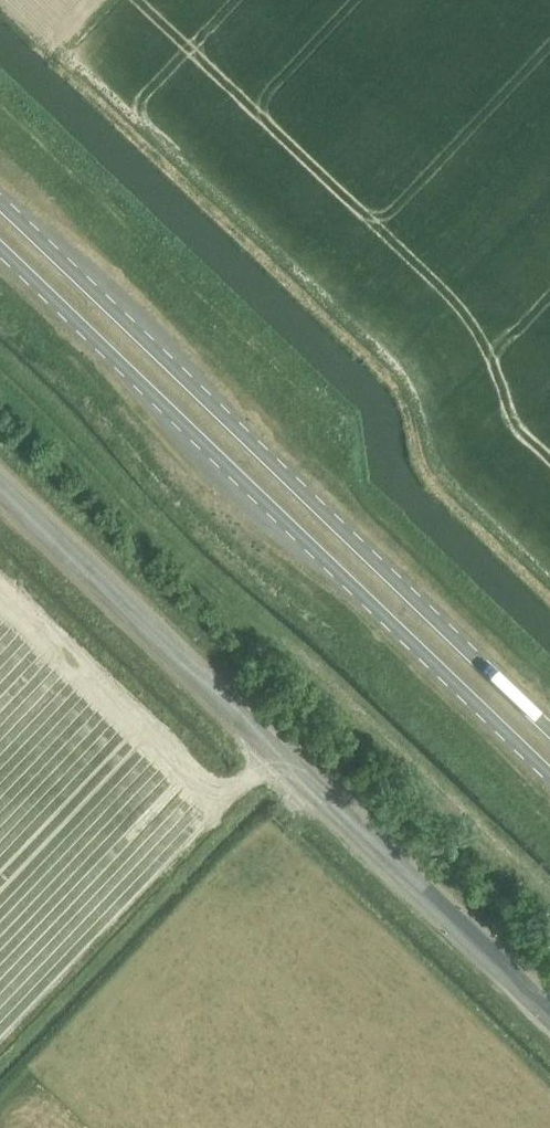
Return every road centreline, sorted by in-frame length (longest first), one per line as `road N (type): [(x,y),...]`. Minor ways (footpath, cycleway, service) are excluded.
road 1 (primary): [(0,249),(549,779)]
road 2 (unclassified): [(549,1016),(0,489)]
road 3 (primary): [(549,730),(0,204)]
road 4 (track): [(0,379),(549,903)]

